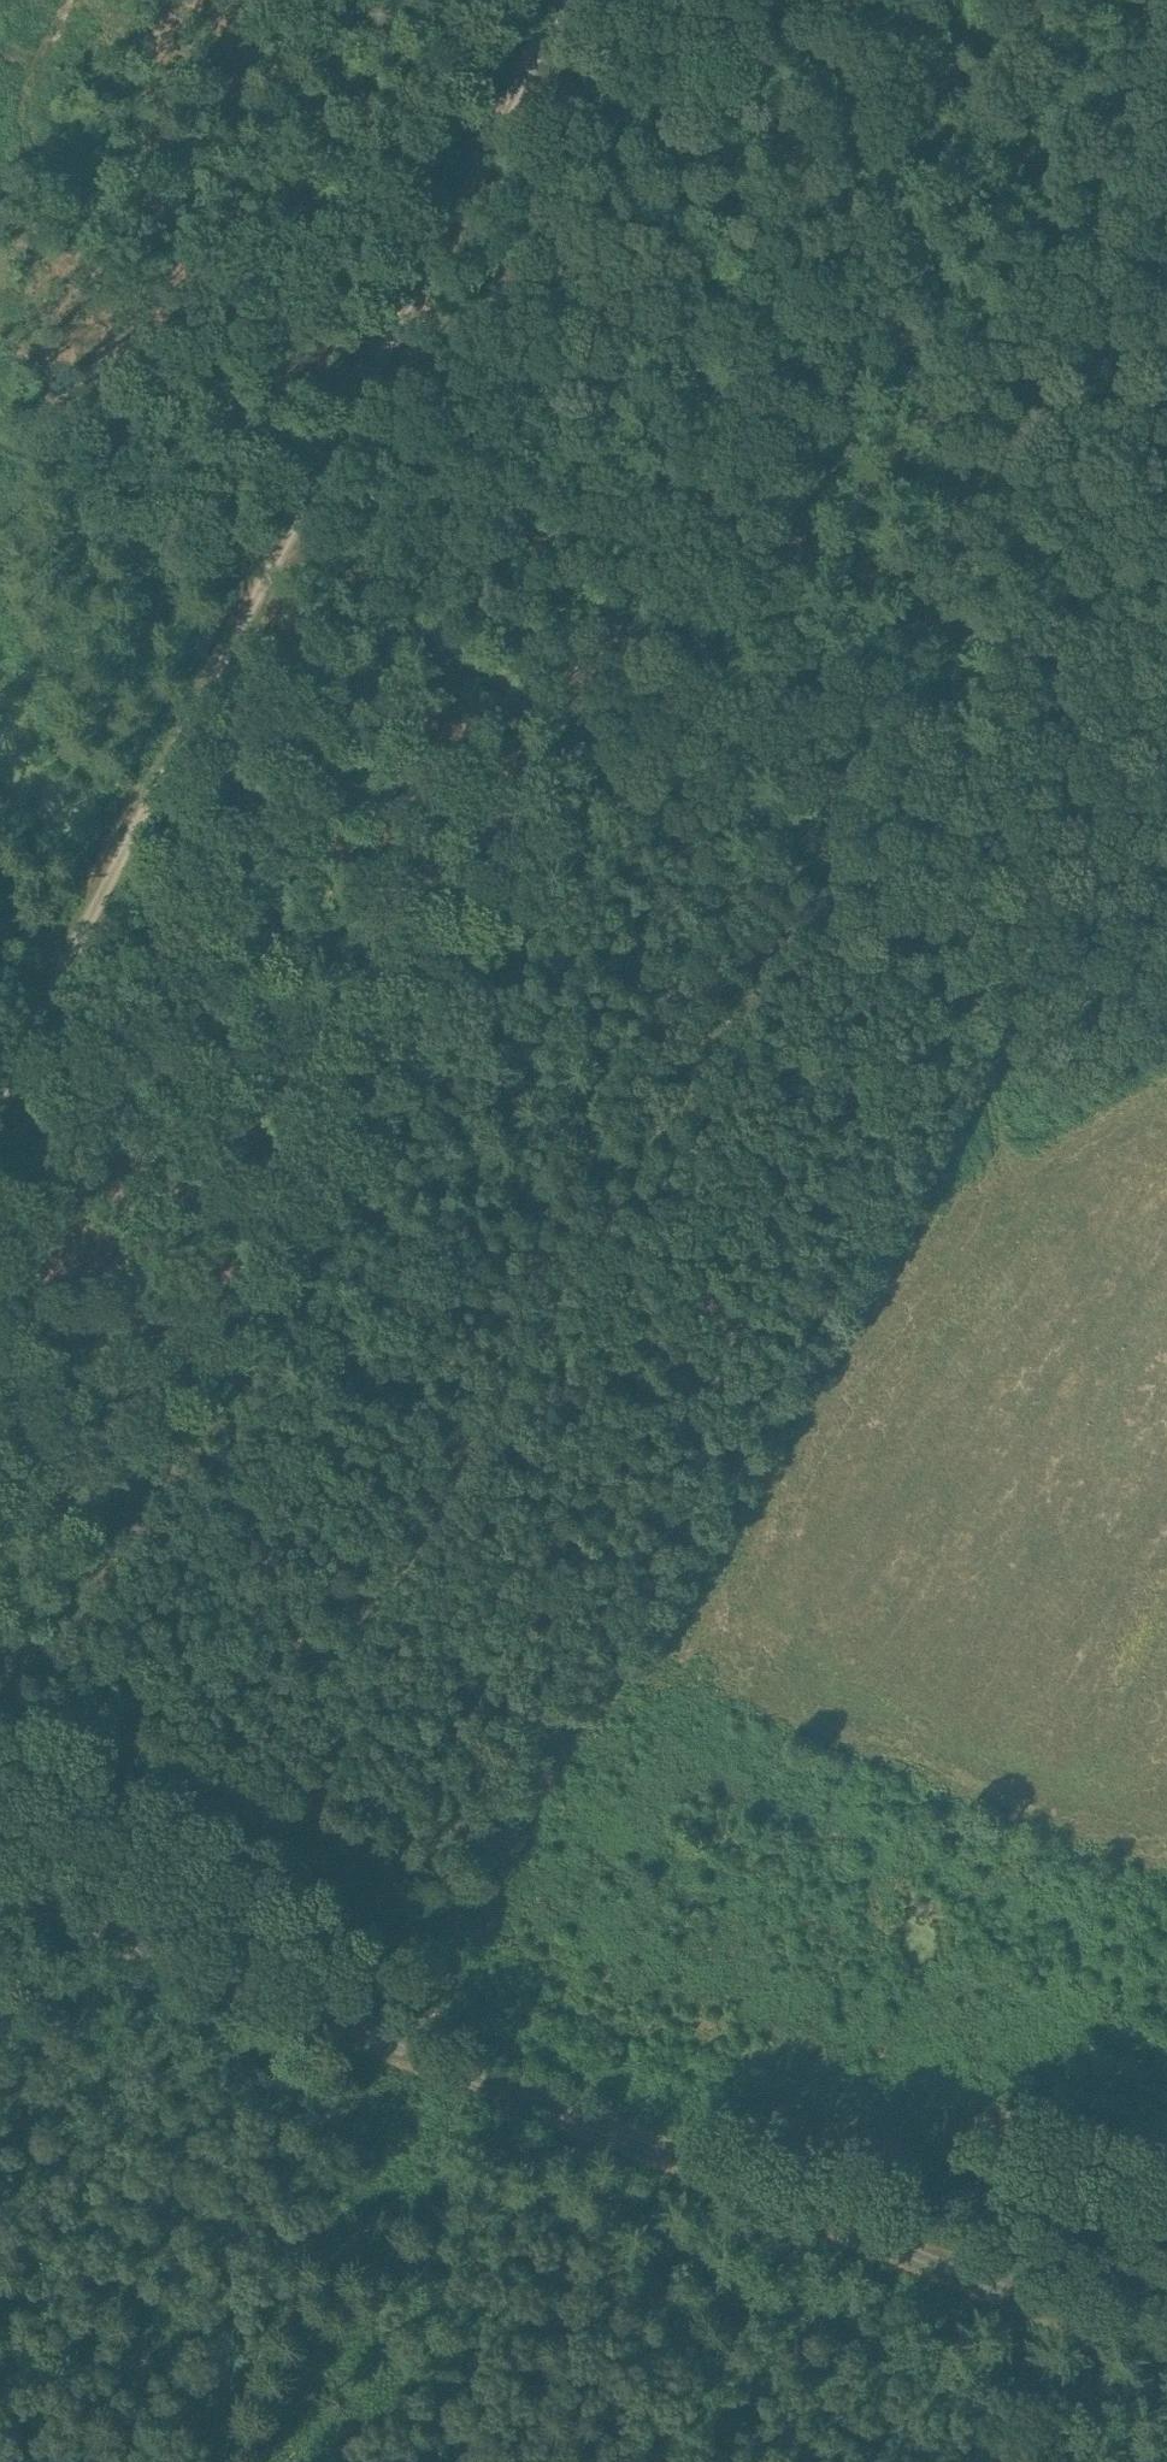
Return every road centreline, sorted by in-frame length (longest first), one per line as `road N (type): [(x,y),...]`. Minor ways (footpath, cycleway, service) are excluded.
road 1 (track): [(0,1091),(562,0)]
road 2 (track): [(0,1907),(1084,2336)]
road 3 (track): [(1033,2461),(1084,2336)]

